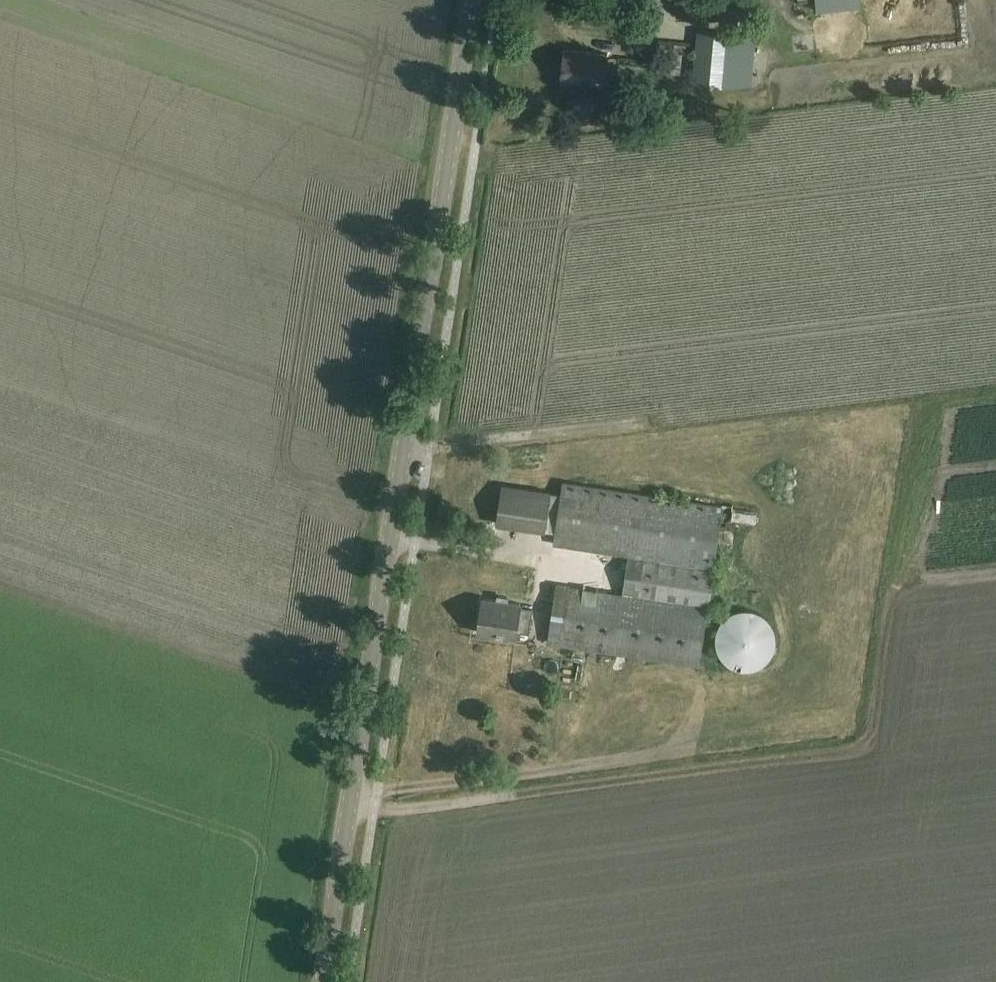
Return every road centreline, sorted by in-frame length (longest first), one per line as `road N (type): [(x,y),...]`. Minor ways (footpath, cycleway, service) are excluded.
road 1 (tertiary): [(322,981),(471,0)]

